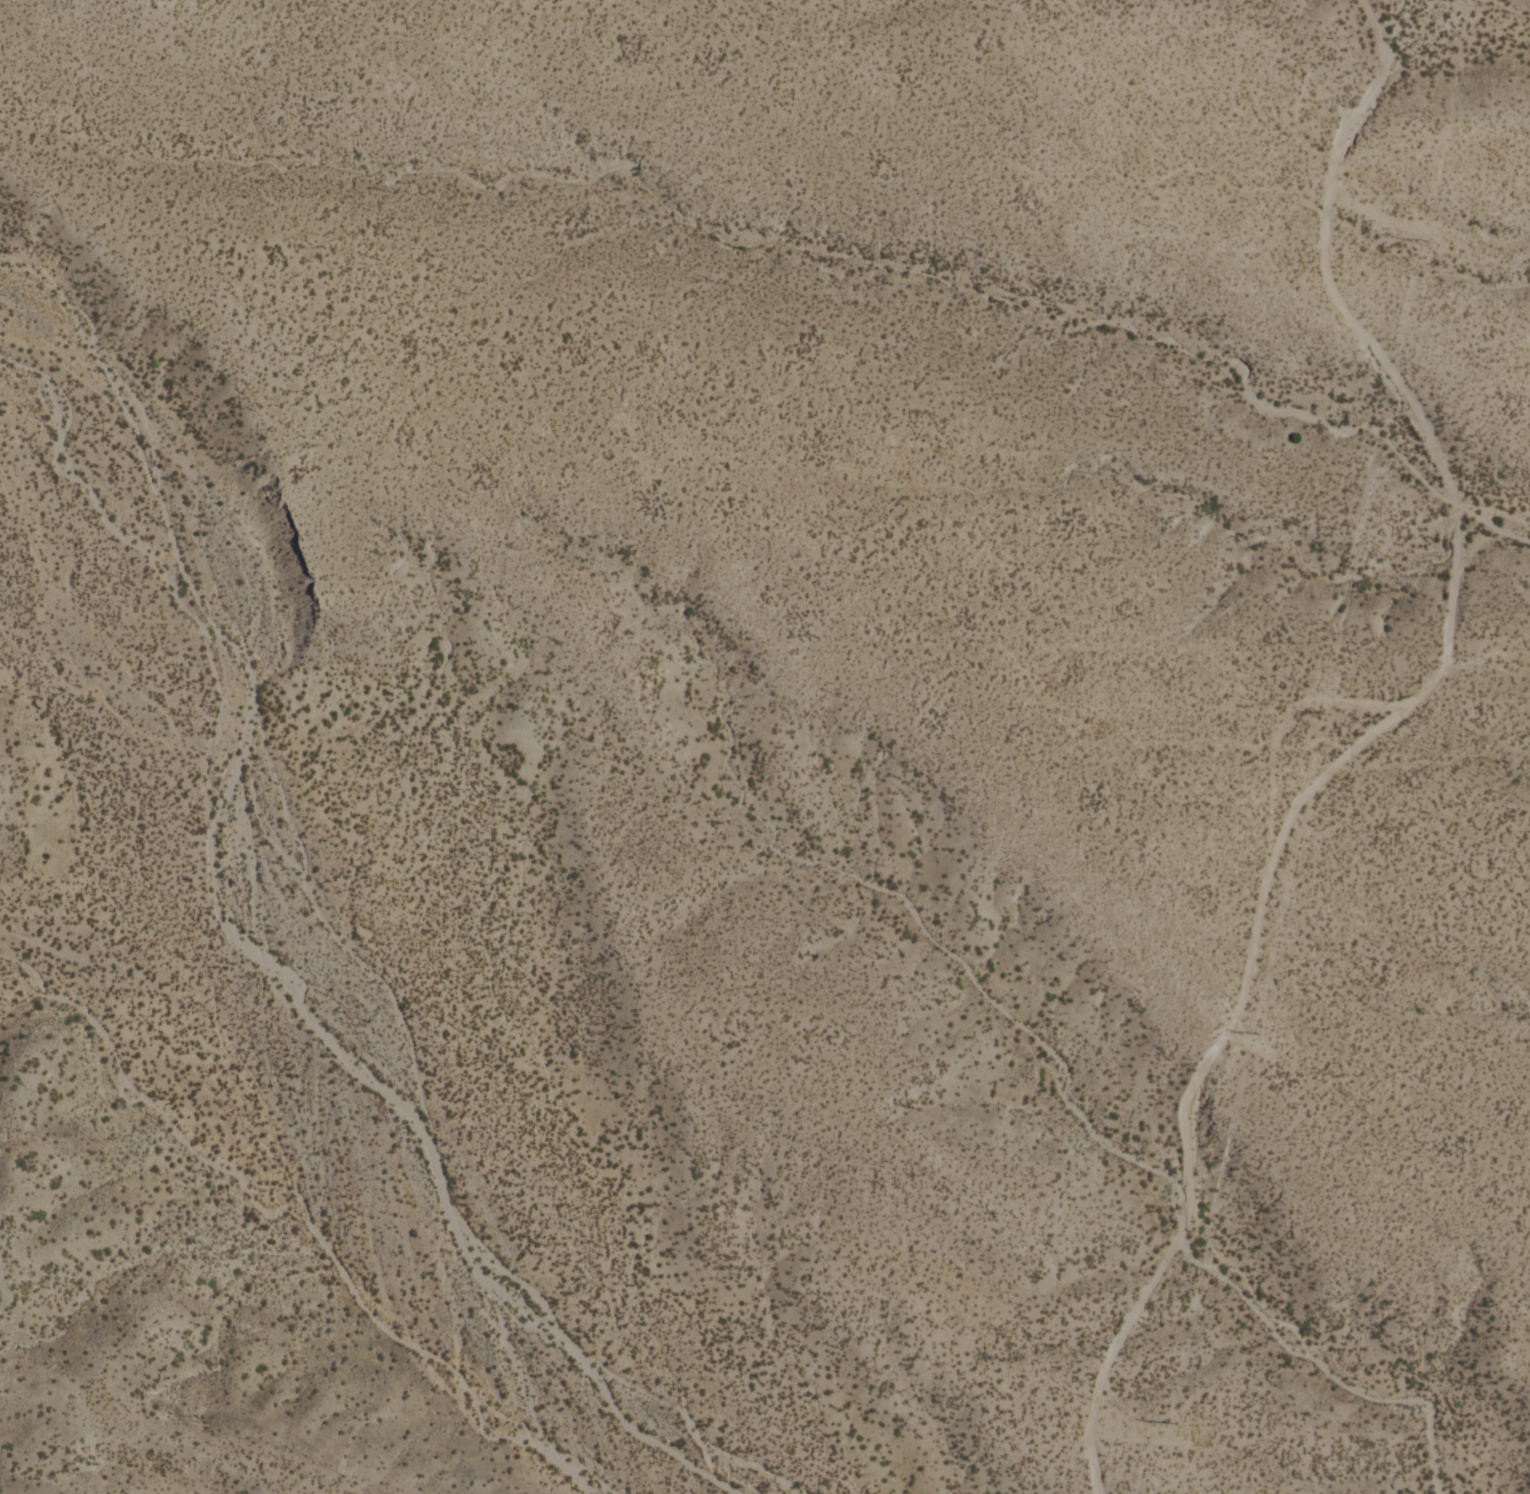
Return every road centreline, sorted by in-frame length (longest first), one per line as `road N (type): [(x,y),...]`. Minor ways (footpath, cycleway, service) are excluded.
road 1 (track): [(1416,703),(1442,674),(1461,512),(1440,450),(1398,376),(1348,312),(1325,262),(1338,142),(1391,68),(1367,0)]
road 2 (track): [(1097,1493),(1086,1414),(1103,1358),(1174,1242),(1184,1207),(1181,1093),(1256,975),(1278,855)]
road 3 (track): [(1416,703),(1299,705),(1278,736),(1274,761),(1271,846),(1278,855)]
road 4 (track): [(1278,855),(1299,801),(1416,703)]

